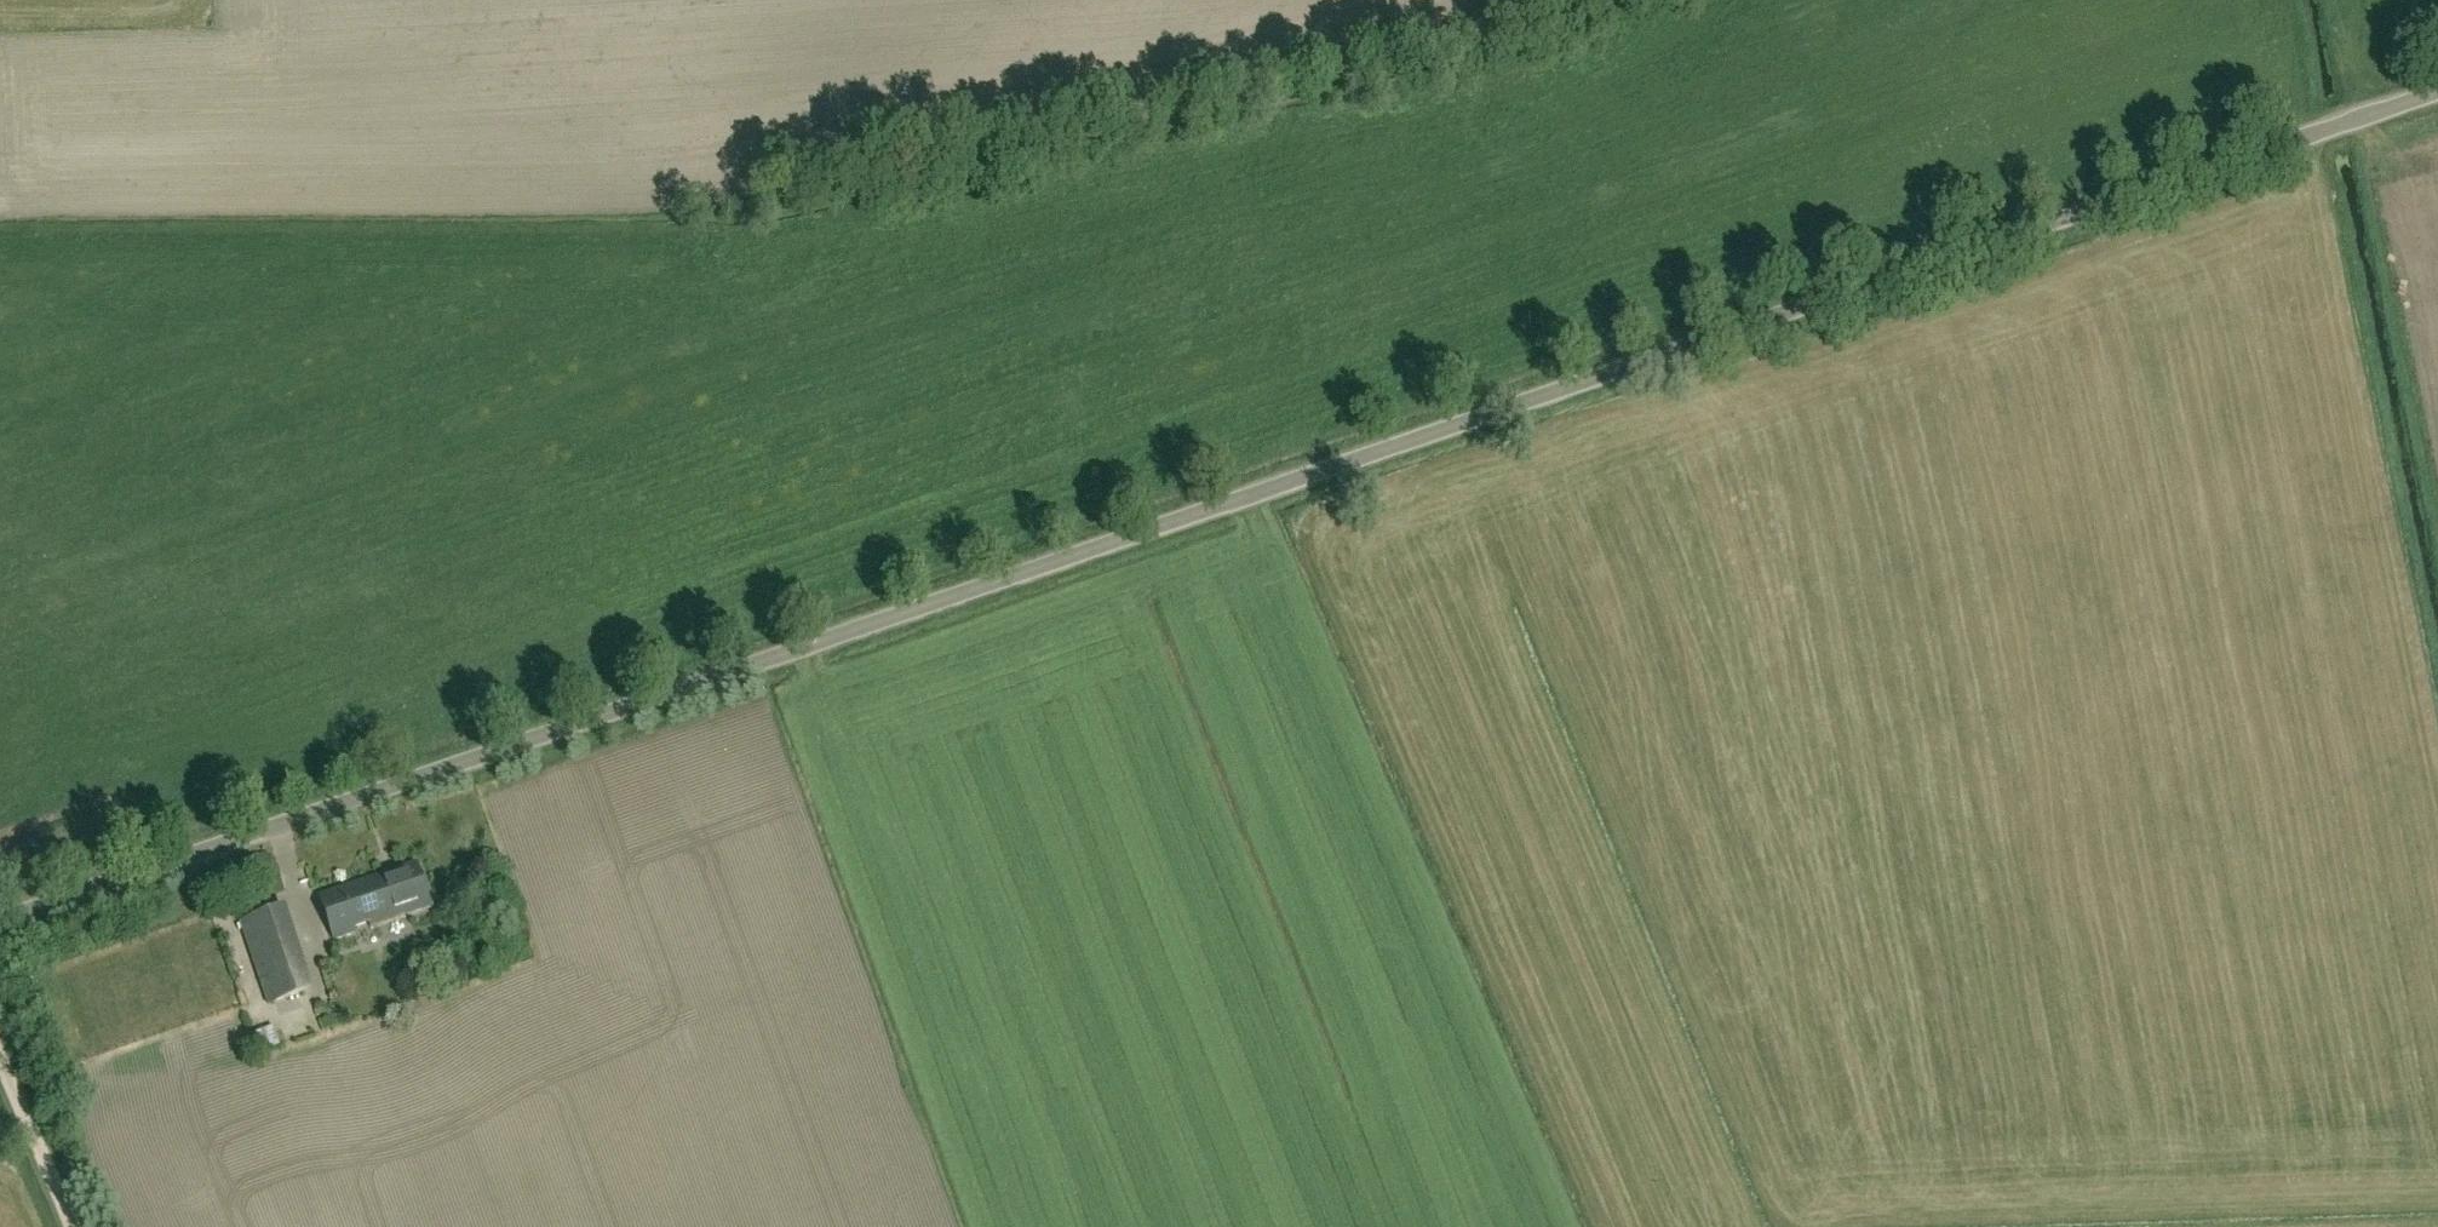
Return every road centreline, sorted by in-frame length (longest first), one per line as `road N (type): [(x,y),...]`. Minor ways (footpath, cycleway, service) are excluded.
road 1 (unclassified): [(0,919),(2437,93)]
road 2 (track): [(77,1226),(0,1052)]

